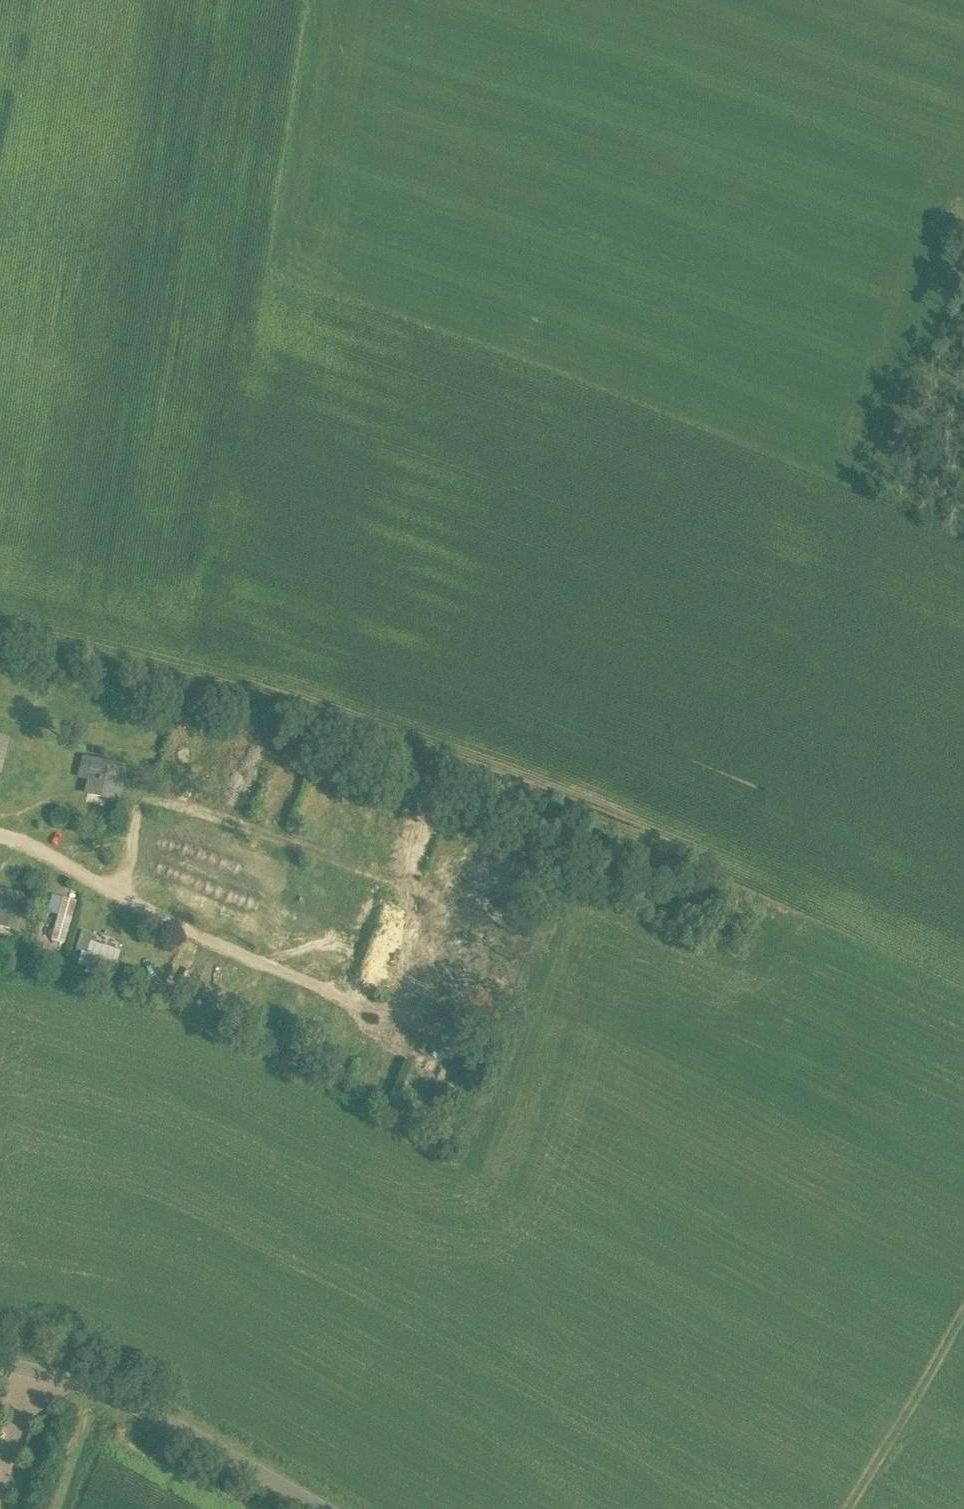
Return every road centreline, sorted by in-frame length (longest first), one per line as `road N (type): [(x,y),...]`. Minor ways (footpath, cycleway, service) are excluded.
road 1 (unclassified): [(325,1508),(127,1401),(0,1363)]

